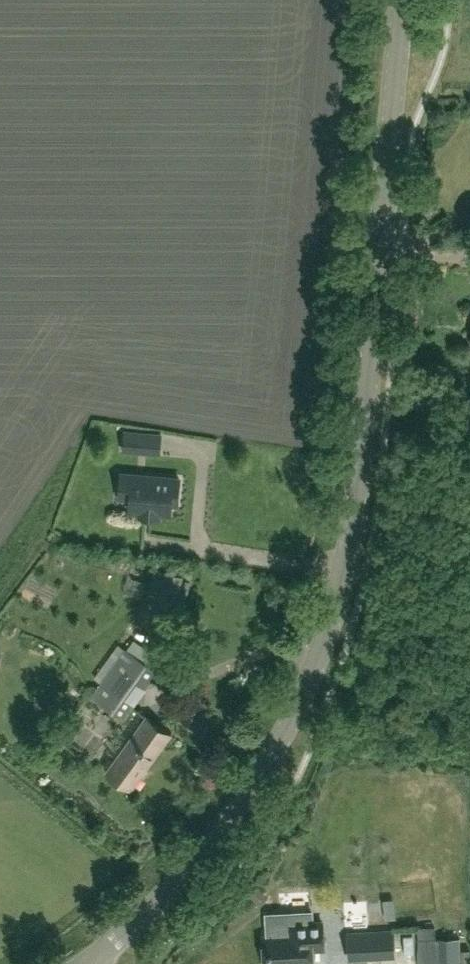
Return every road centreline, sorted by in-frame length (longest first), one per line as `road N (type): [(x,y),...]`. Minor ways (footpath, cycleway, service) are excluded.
road 1 (tertiary): [(67,960),(182,873),(279,747),(300,695),(333,602),(358,437),(400,0)]

